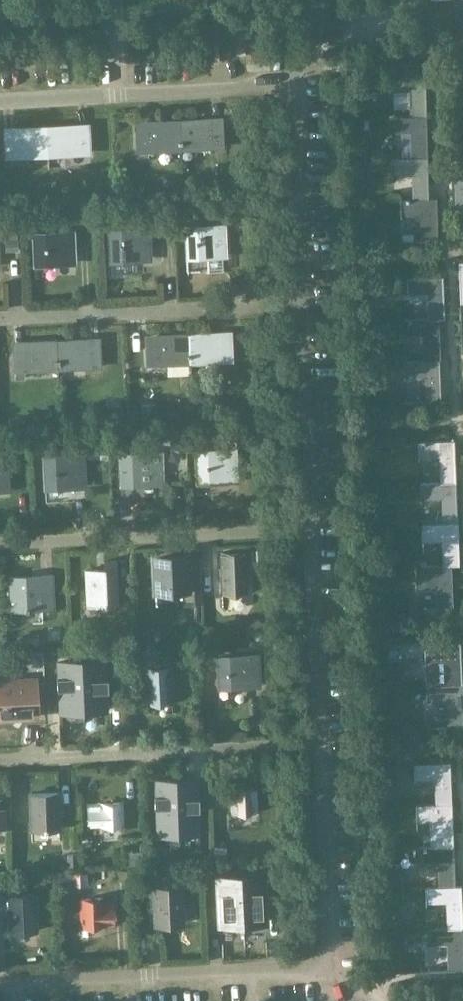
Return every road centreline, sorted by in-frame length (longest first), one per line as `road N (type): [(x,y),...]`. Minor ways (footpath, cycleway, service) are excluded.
road 1 (residential): [(0,987),(339,968),(309,253)]
road 2 (residential): [(303,75),(0,90)]
road 3 (residential): [(309,253),(303,75)]

